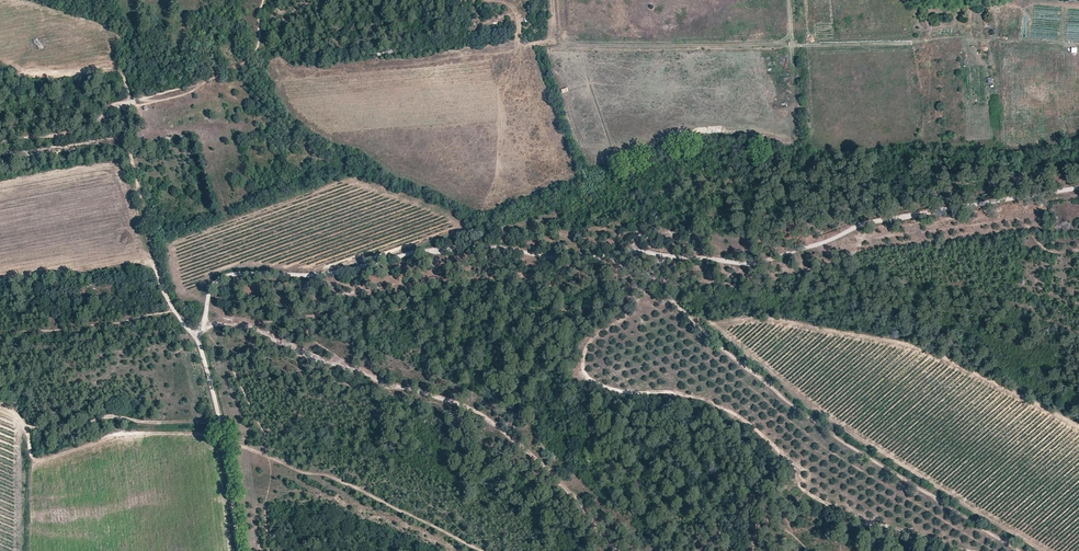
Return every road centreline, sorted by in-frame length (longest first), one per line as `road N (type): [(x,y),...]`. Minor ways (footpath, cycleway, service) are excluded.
road 1 (track): [(550,47),(960,37),(1078,43)]
road 2 (track): [(668,255),(435,251),(310,277),(236,274),(212,286),(202,328)]
road 3 (track): [(1021,550),(769,385),(647,276),(668,255)]
road 4 (track): [(202,328),(255,324),(306,357),(460,405),(541,463),(616,550)]
road 5 (track): [(1078,187),(876,221),(750,264),(668,255)]
road 6 (track): [(481,550),(323,474),(264,455),(242,388),(202,328)]
road 7 (track): [(195,338),(163,291),(129,156),(127,104)]
road 8 (track): [(195,338),(217,402),(240,550)]
road 9 (track): [(127,104),(75,133),(0,143)]

